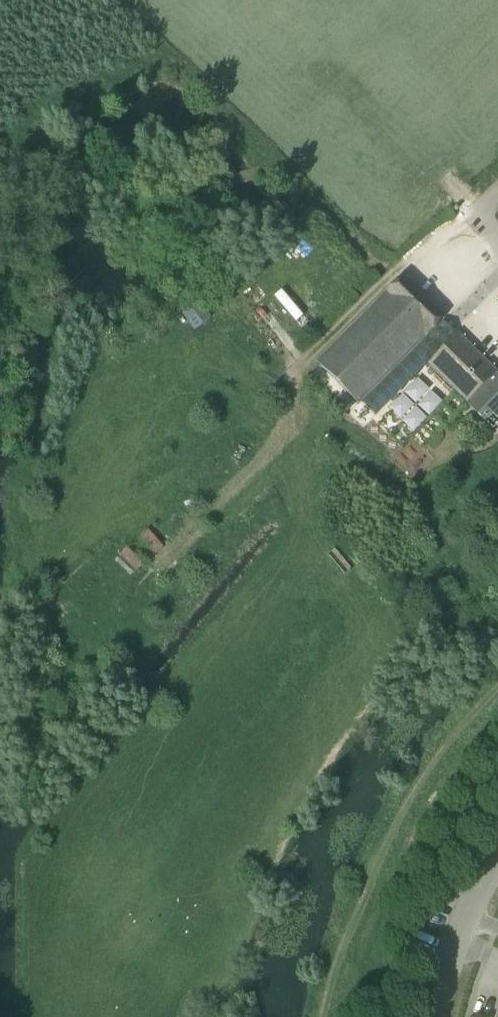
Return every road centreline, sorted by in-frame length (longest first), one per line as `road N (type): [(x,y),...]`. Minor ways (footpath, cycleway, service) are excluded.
road 1 (track): [(149,565),(266,451),(314,361),(404,273)]
road 2 (unclassified): [(433,1016),(456,940),(497,855)]

